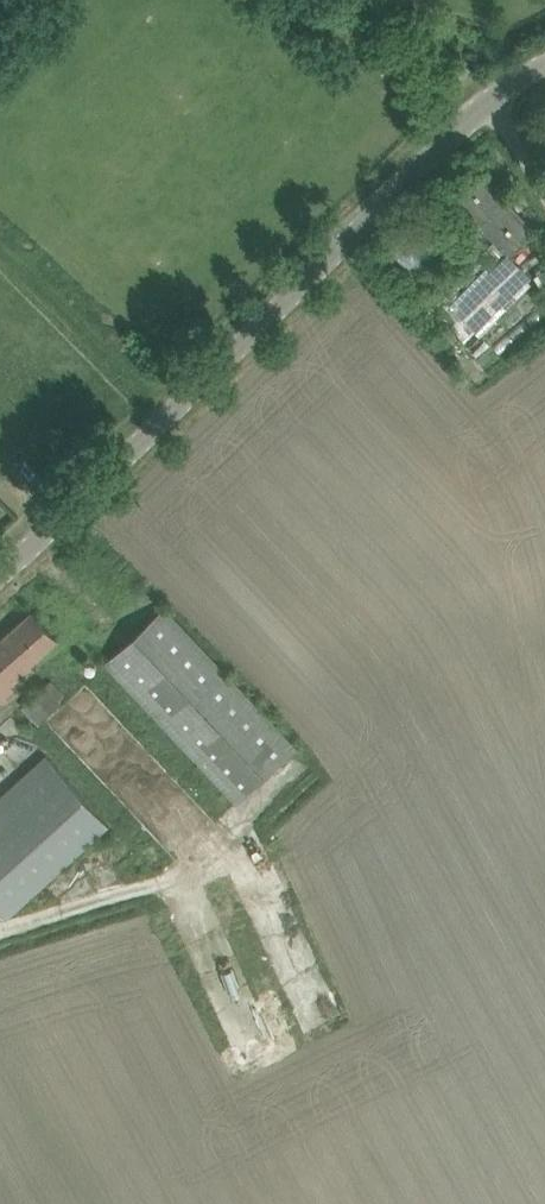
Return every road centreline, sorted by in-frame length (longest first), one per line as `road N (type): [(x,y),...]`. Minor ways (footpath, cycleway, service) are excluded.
road 1 (unclassified): [(0,588),(344,245),(544,74)]

